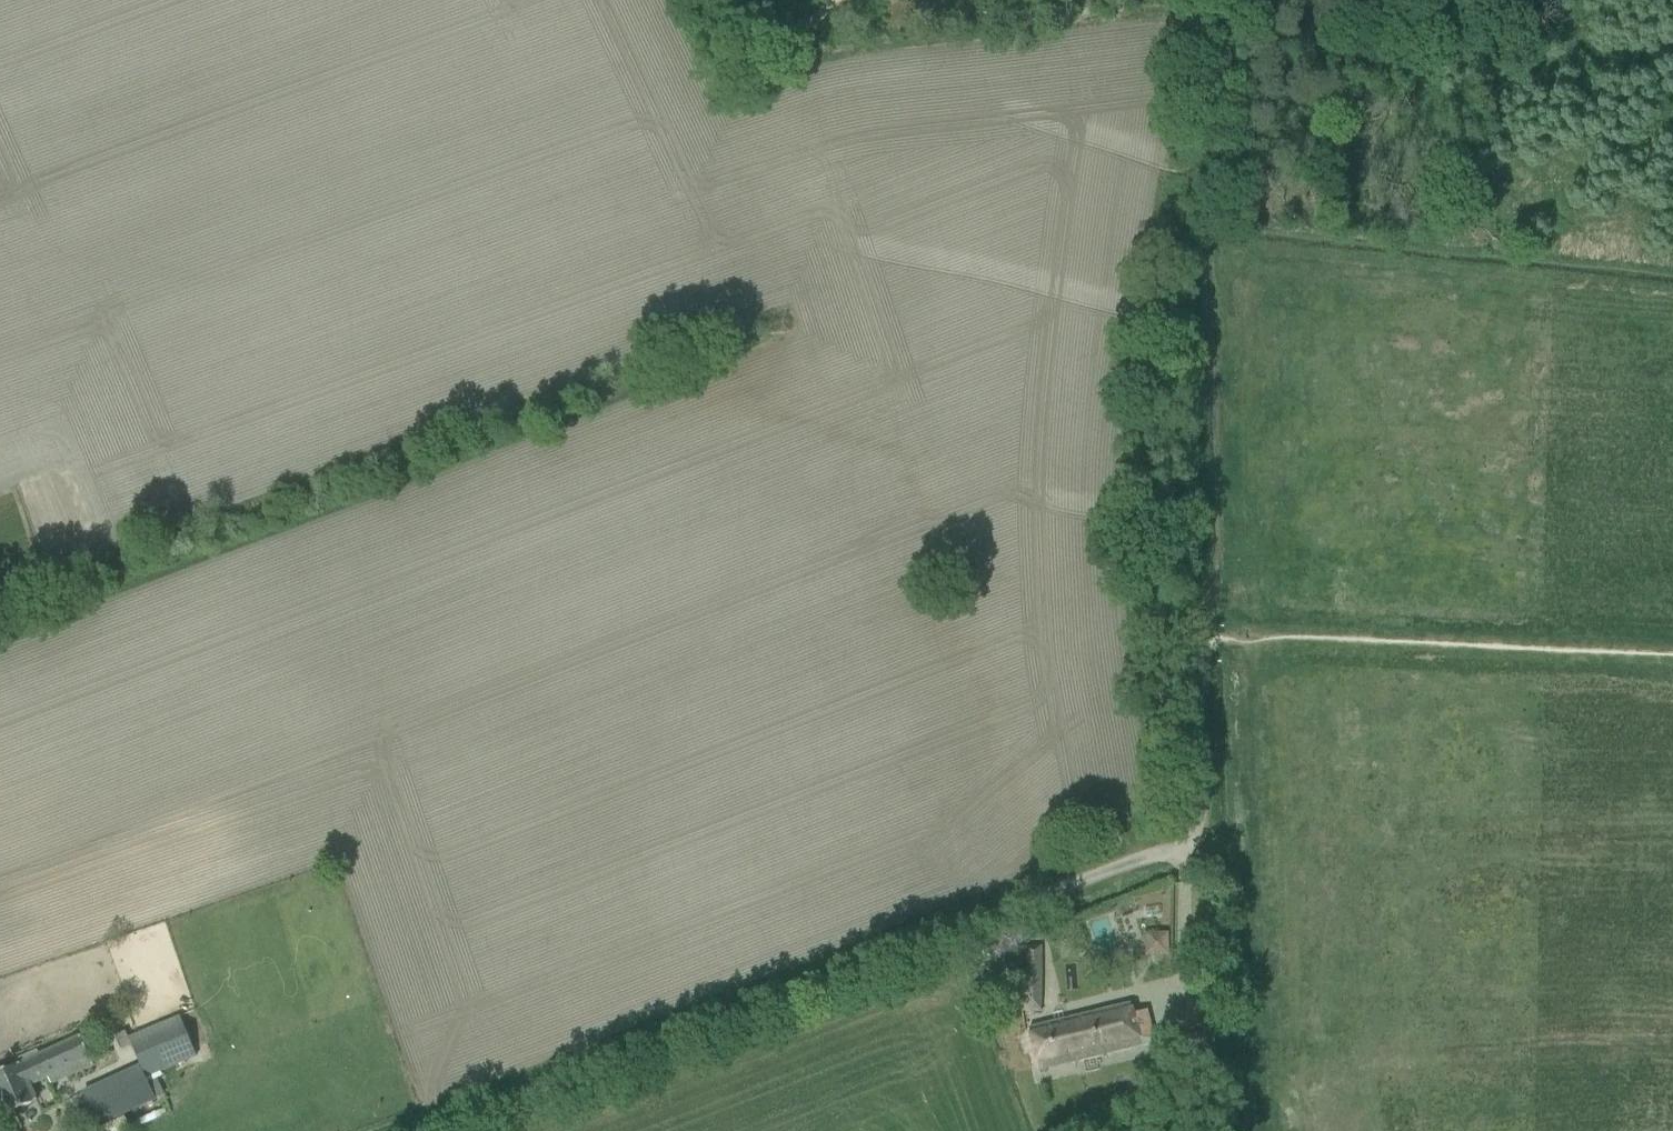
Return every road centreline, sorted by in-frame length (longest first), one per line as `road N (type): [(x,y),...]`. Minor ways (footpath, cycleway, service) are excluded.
road 1 (unclassified): [(428,1130),(1162,853)]
road 2 (track): [(1222,10),(1217,103),(1195,196),(1200,635)]
road 3 (track): [(1200,635),(1204,820),(1162,853)]

